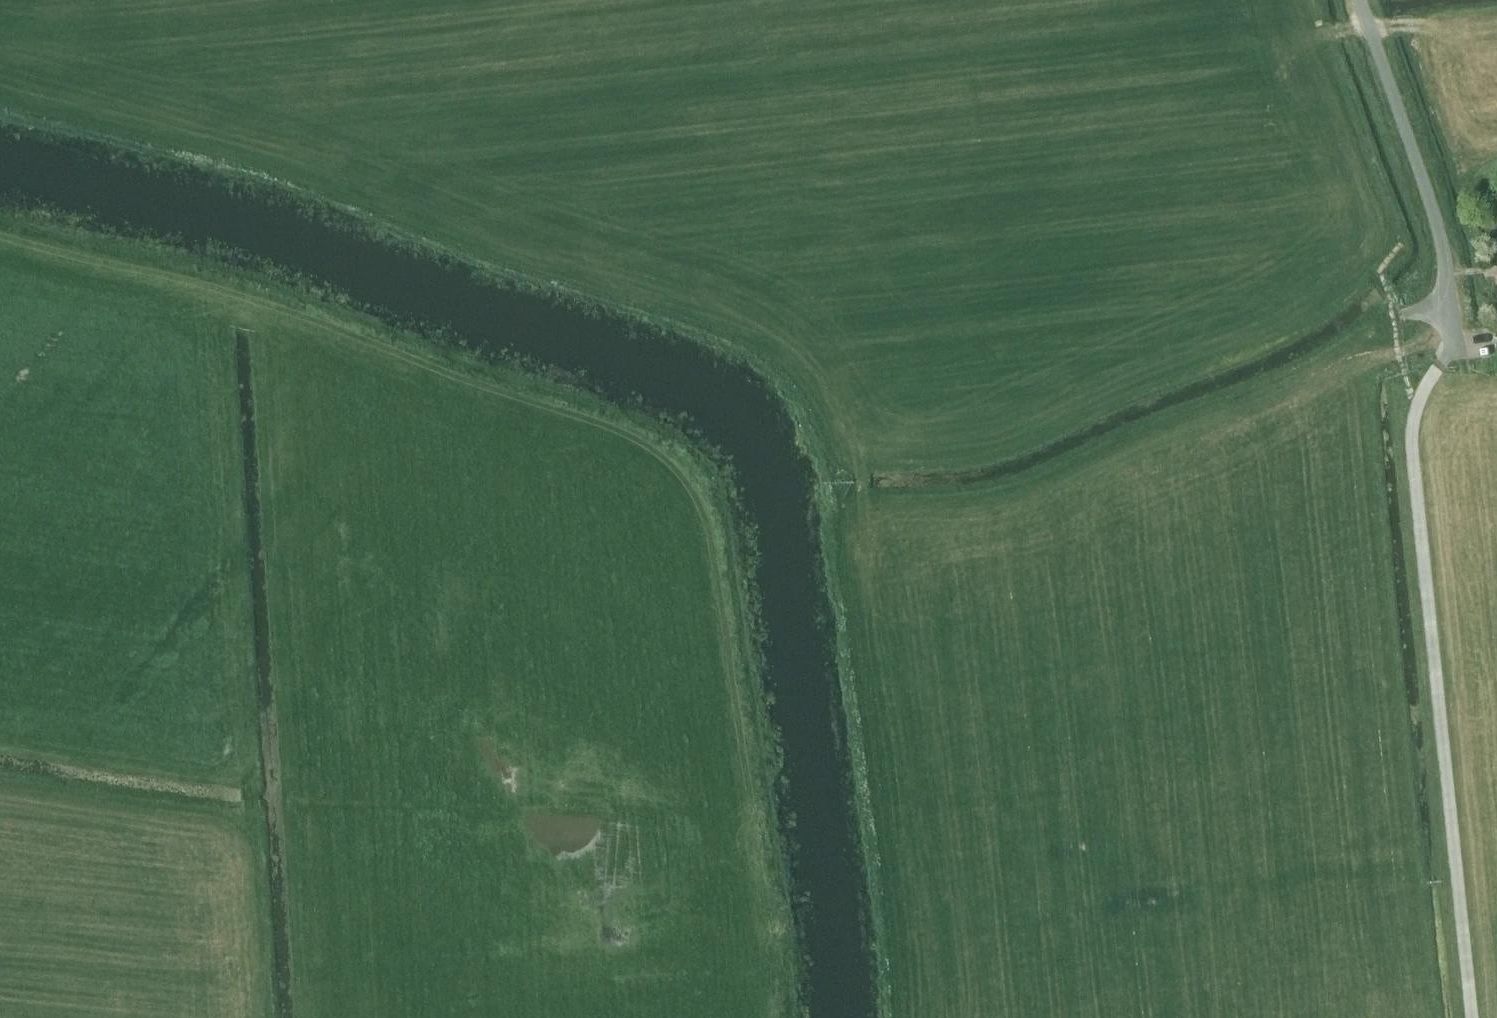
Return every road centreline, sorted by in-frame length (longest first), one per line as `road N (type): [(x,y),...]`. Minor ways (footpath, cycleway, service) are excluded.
road 1 (unclassified): [(1456,344),(1437,228),(1360,0)]

